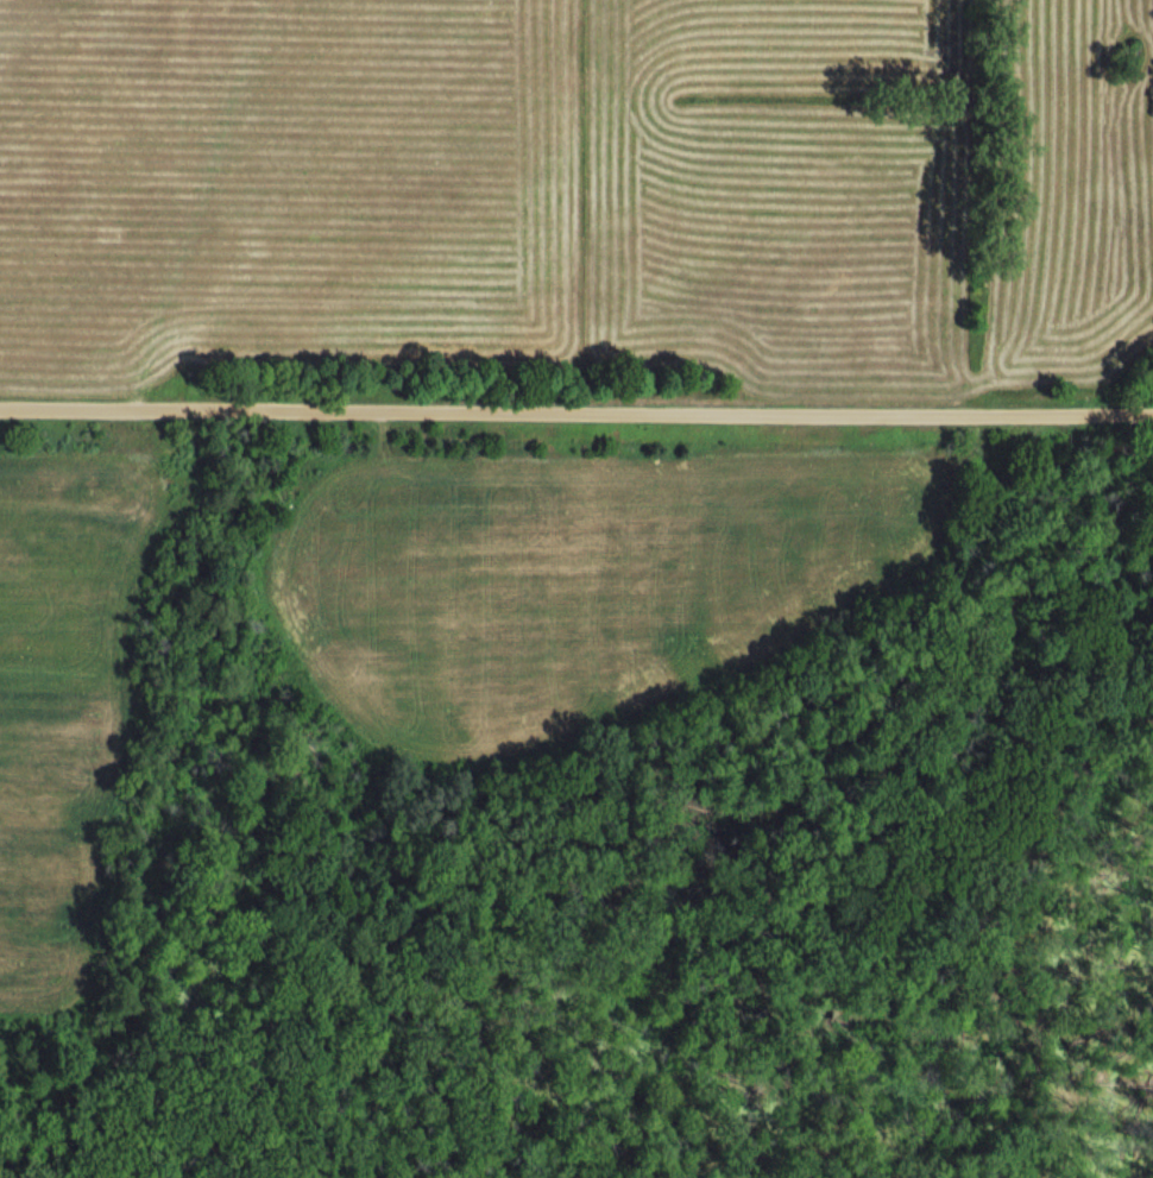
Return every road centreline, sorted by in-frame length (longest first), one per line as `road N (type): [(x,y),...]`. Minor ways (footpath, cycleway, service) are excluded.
road 1 (residential): [(1152,418),(0,414)]

